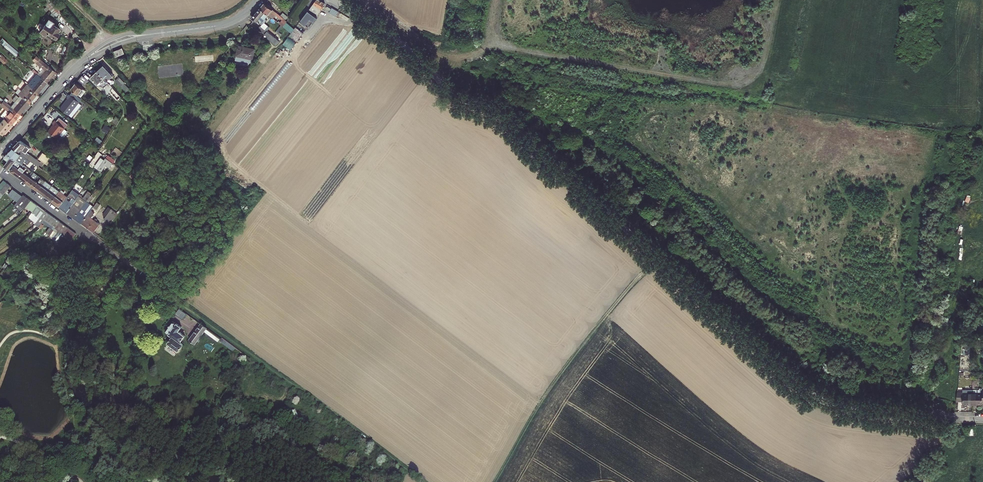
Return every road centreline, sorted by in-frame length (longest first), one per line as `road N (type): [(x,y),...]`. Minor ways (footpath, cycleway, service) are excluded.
road 1 (unclassified): [(330,0),(407,47),(453,96),(502,117),(808,394),(845,408),(948,419)]
road 2 (track): [(496,0),(493,44),(734,86),(765,60),(776,0)]
road 3 (residential): [(258,0),(222,25),(139,36),(95,52),(0,153)]
road 4 (track): [(170,298),(422,481)]
road 5 (track): [(496,481),(552,387),(657,261)]
road 6 (residential): [(0,170),(170,298)]

